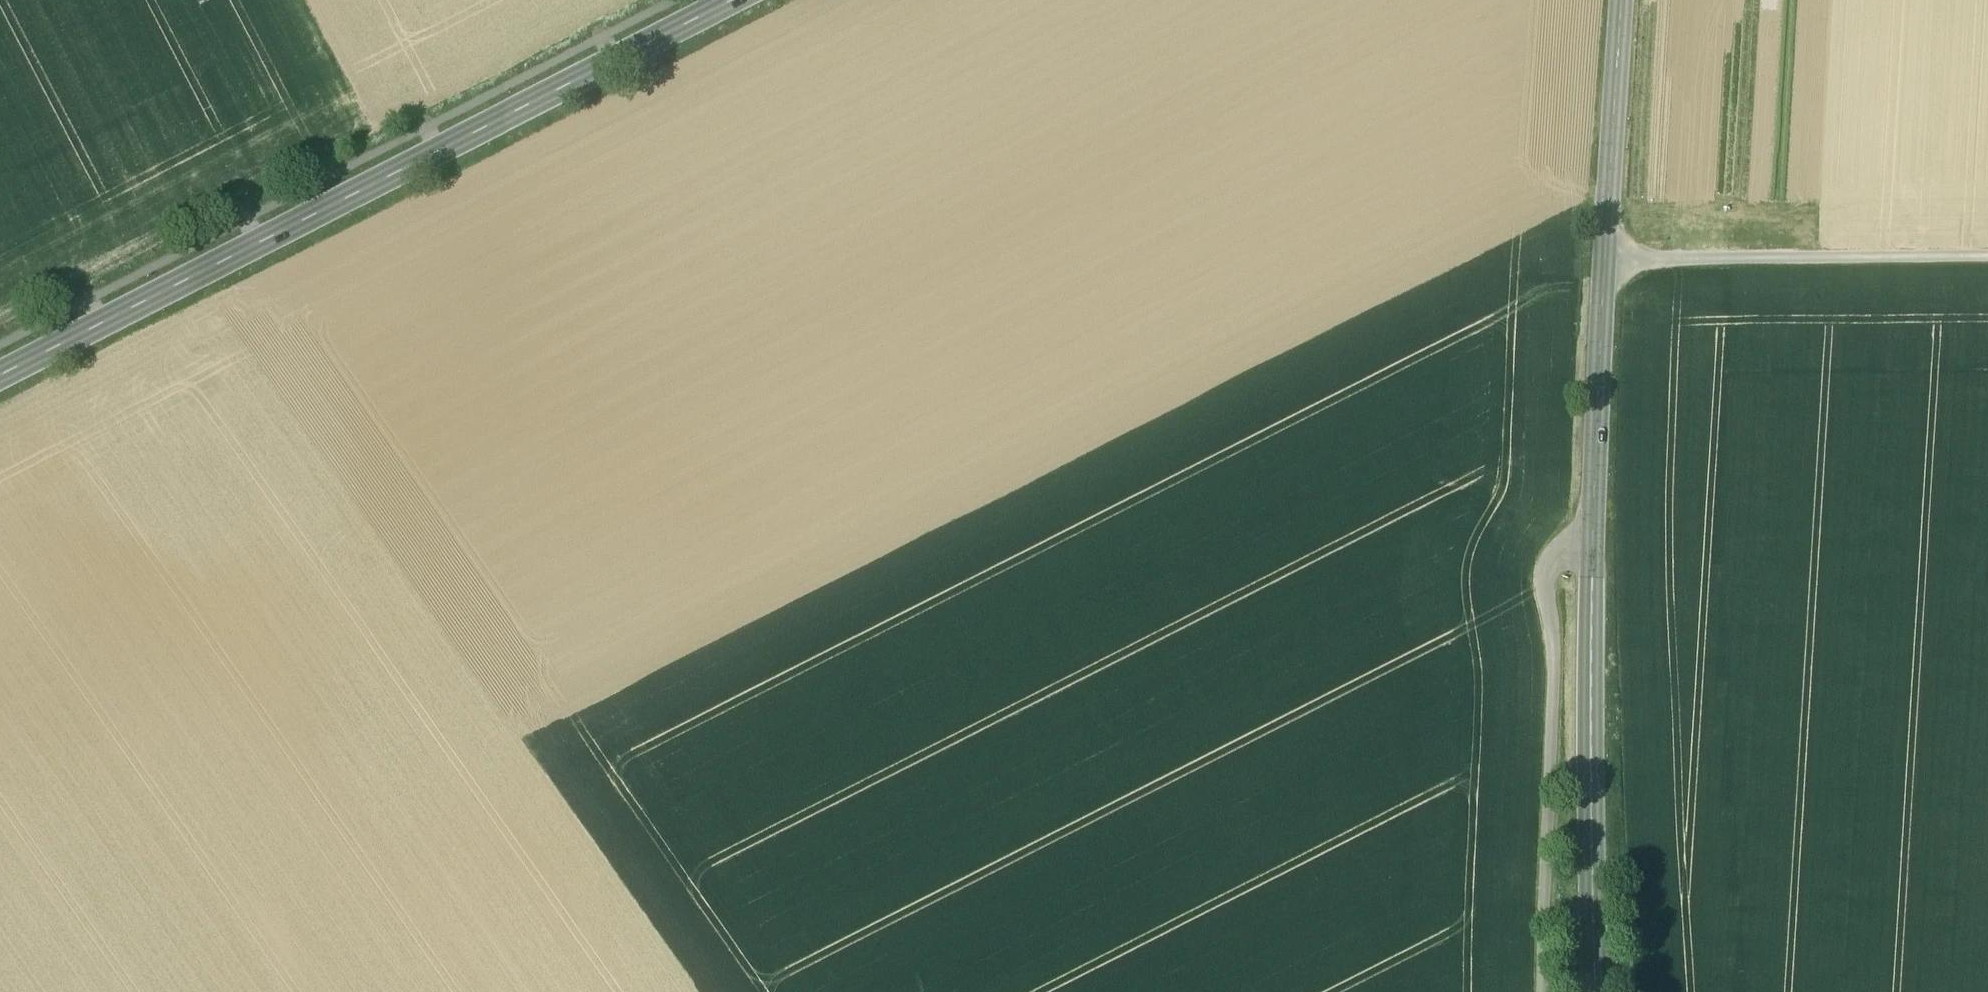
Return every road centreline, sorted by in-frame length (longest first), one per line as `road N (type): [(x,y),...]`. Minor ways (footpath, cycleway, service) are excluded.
road 1 (tertiary): [(1623,0),(1593,546),(1595,991)]
road 2 (secondary): [(735,0),(0,376)]
road 3 (track): [(1987,260),(1606,262)]

